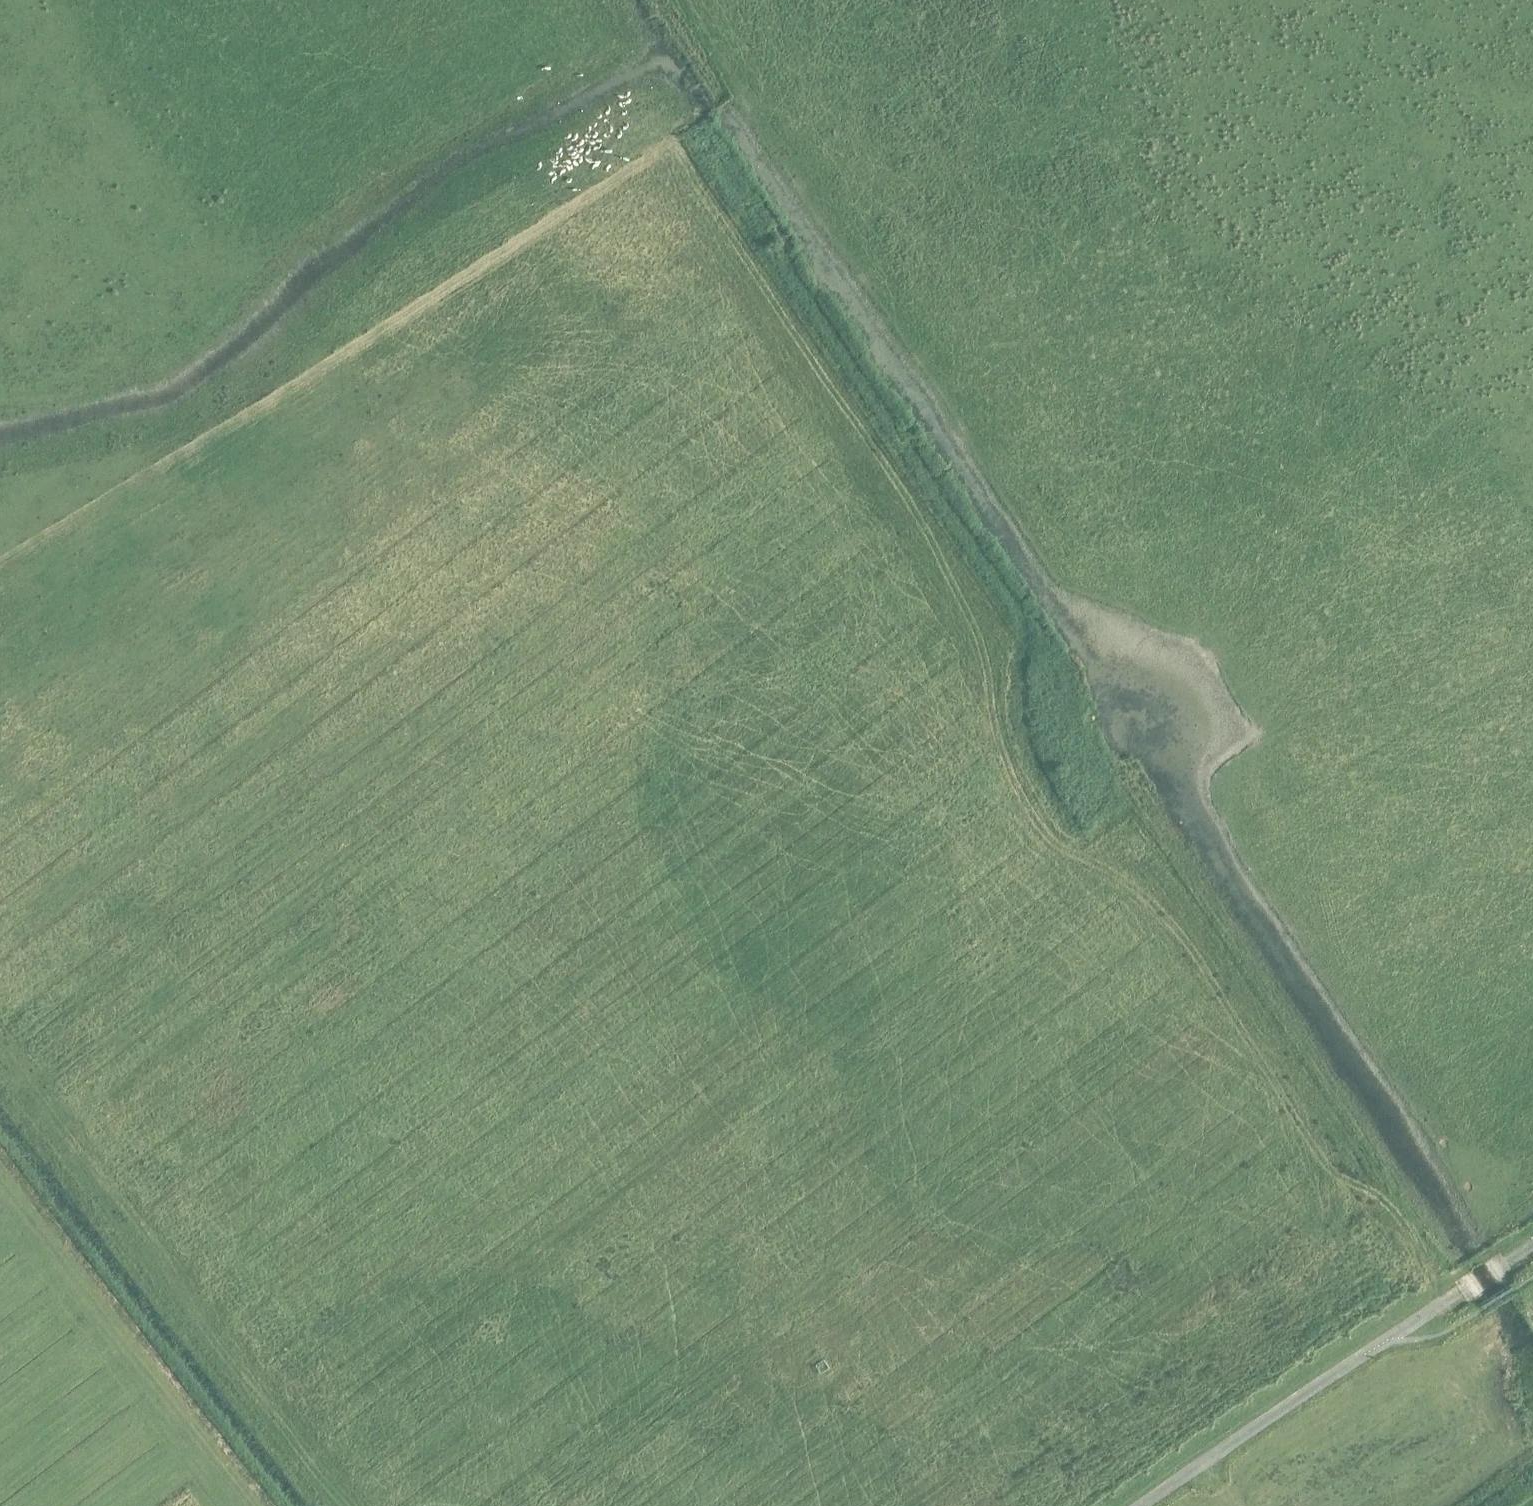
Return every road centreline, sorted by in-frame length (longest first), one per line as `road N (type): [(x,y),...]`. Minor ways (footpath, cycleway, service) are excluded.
road 1 (unclassified): [(1143,1505),(1532,1246)]

